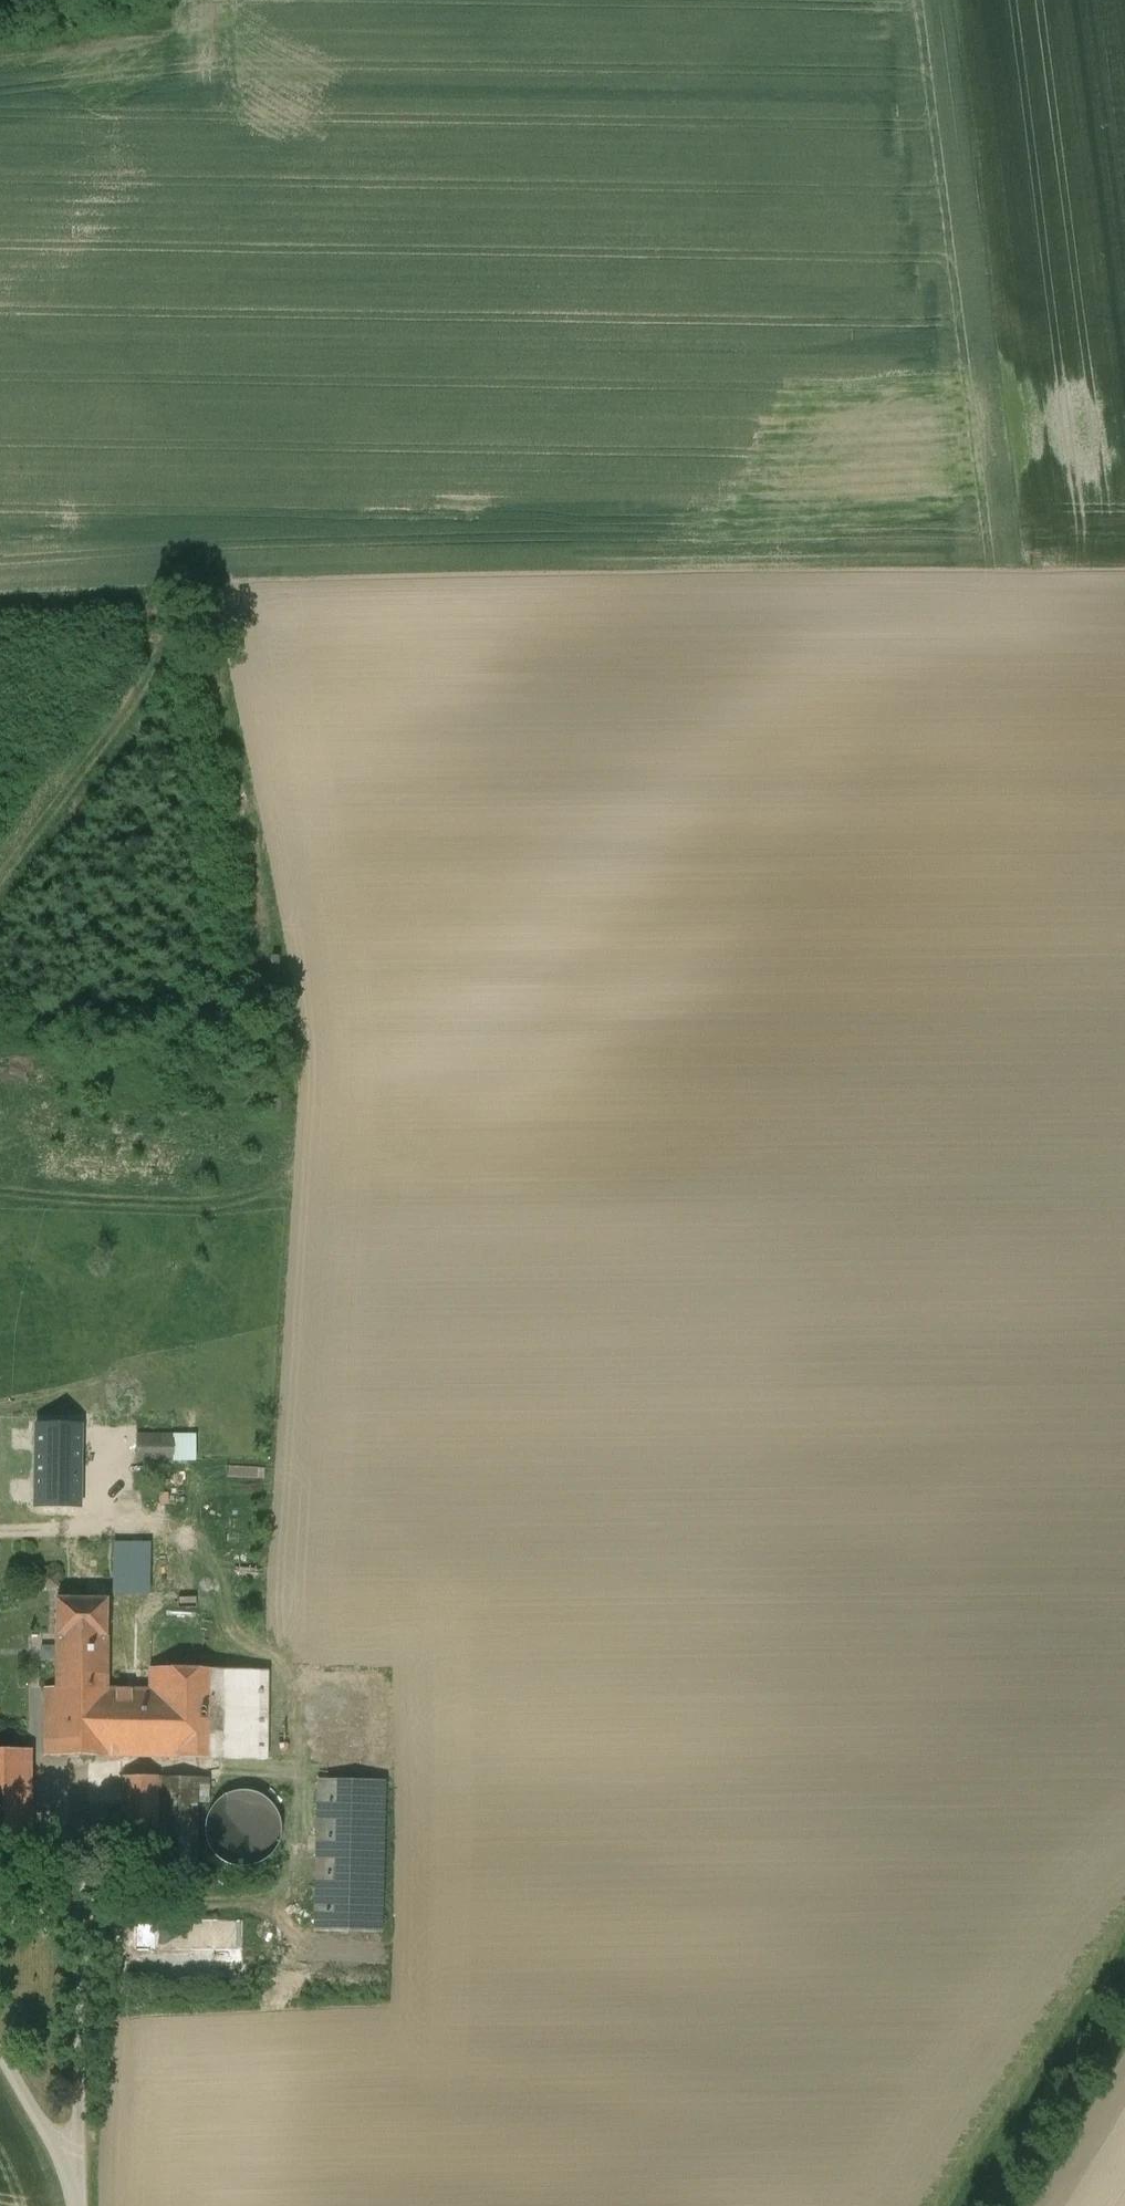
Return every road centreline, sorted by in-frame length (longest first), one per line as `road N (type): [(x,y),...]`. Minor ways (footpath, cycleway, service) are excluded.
road 1 (track): [(0,883),(163,648),(215,613)]
road 2 (unclassified): [(0,2062),(78,2205)]

